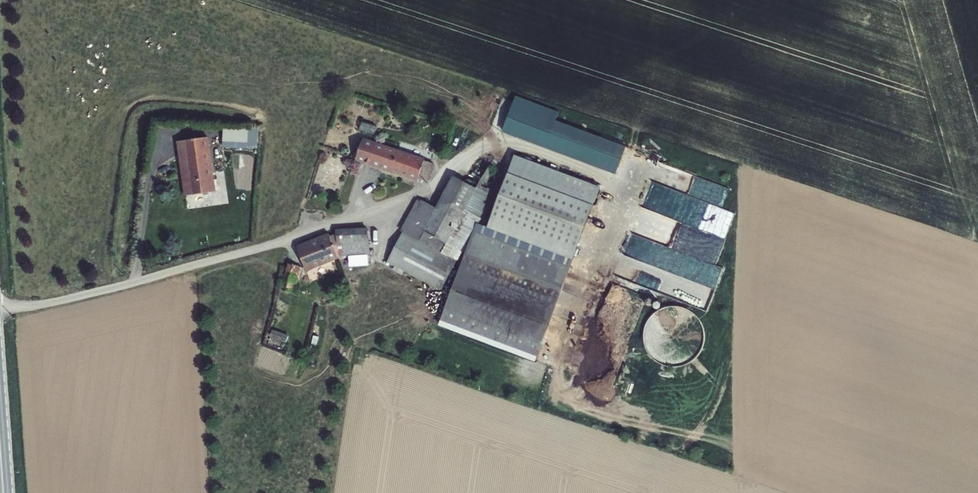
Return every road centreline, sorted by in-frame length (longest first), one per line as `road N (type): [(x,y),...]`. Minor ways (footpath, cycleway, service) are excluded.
road 1 (unclassified): [(0,306),(74,297),(380,208)]

